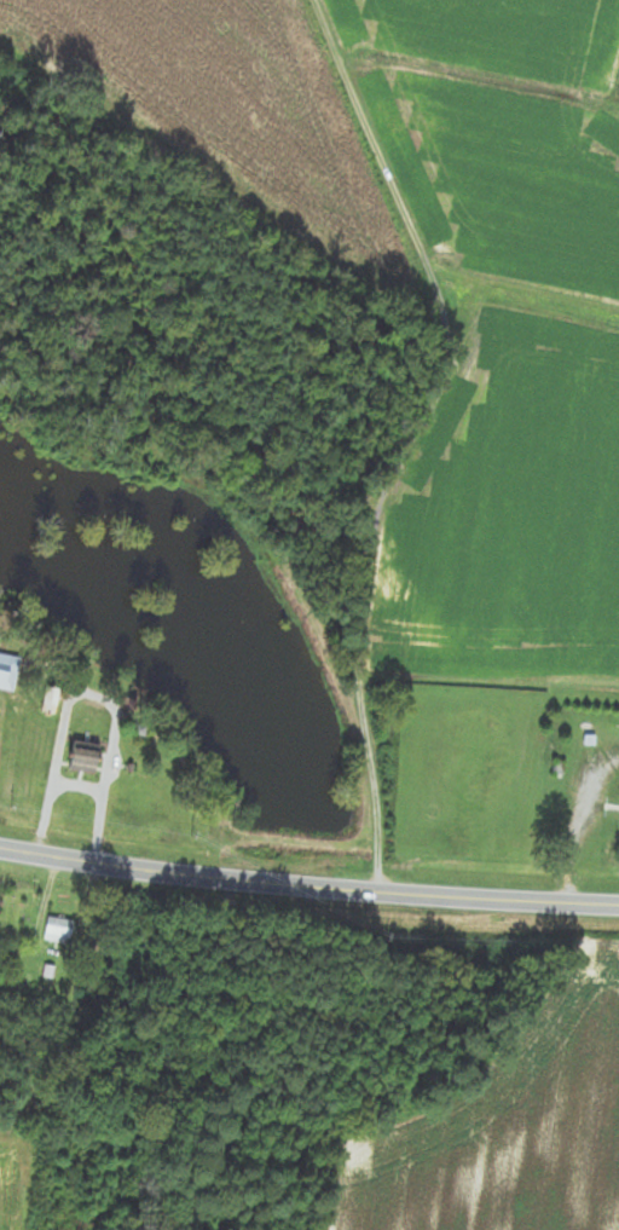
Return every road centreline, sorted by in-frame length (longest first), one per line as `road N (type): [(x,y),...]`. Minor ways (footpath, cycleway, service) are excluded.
road 1 (primary): [(0,851),(258,885),(618,907)]

